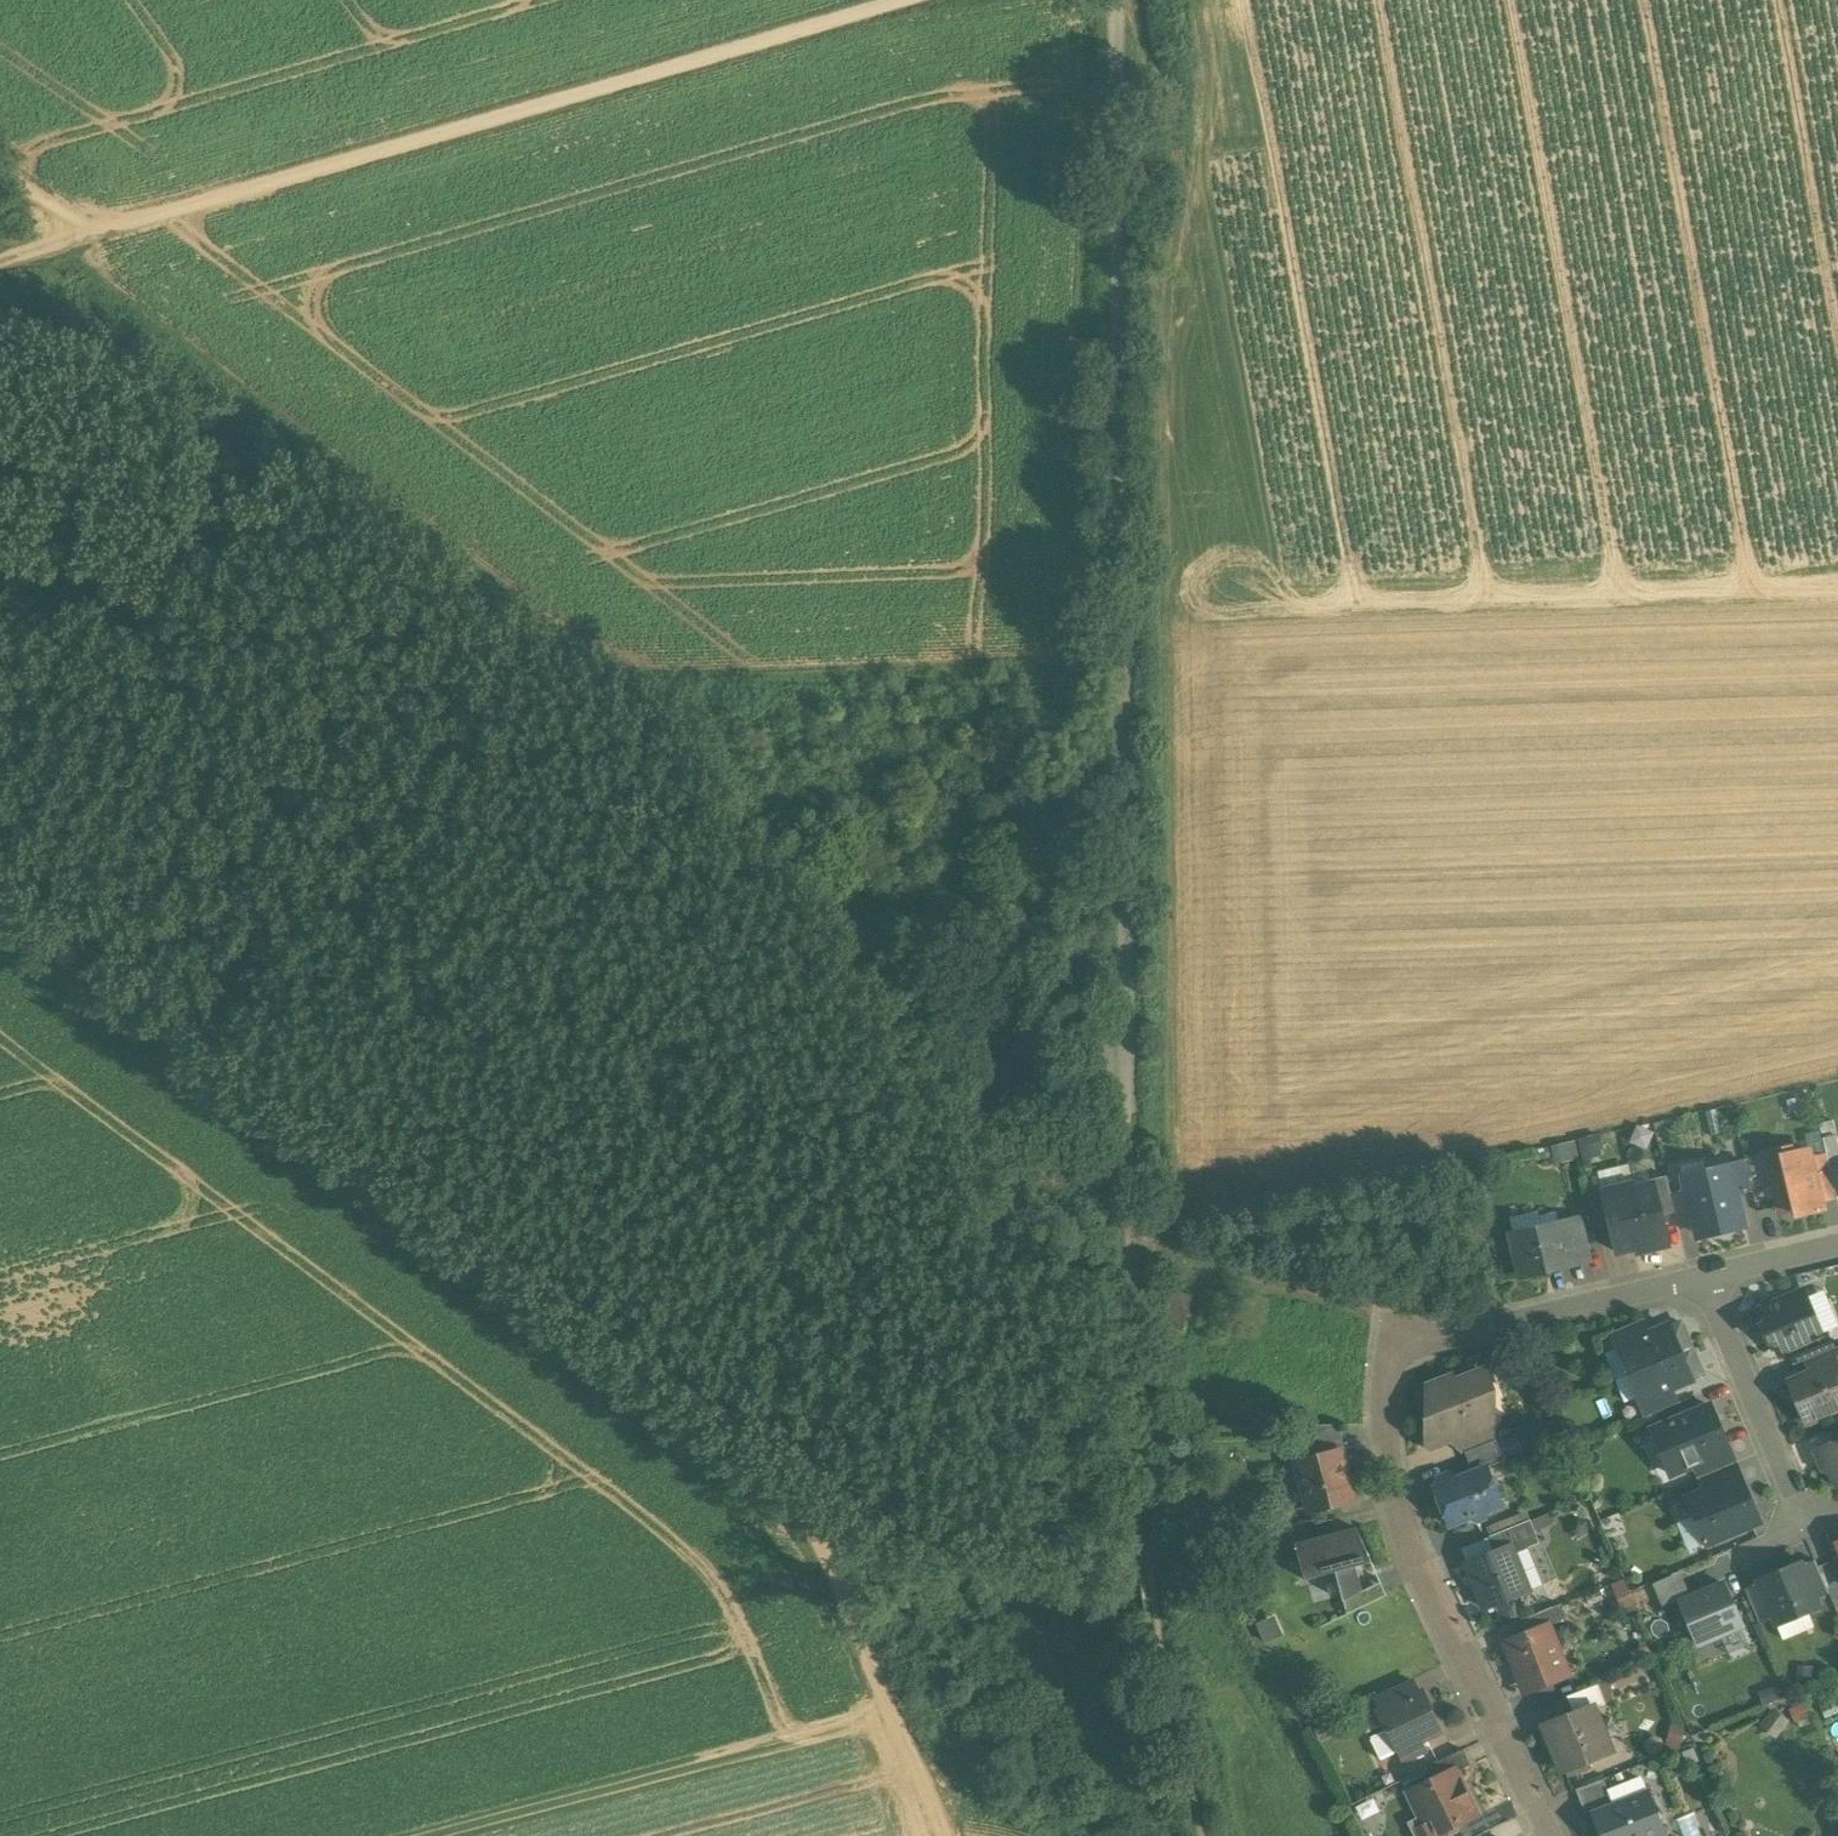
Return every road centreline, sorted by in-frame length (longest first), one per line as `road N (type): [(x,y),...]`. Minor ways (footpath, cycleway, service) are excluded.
road 1 (track): [(938,1835),(824,1546),(771,1479),(0,898)]
road 2 (residential): [(1545,1835),(1407,1559),(1387,1458),(1388,1365),(1451,1332),(1837,1249)]
road 3 (track): [(897,0),(112,233),(0,163)]

